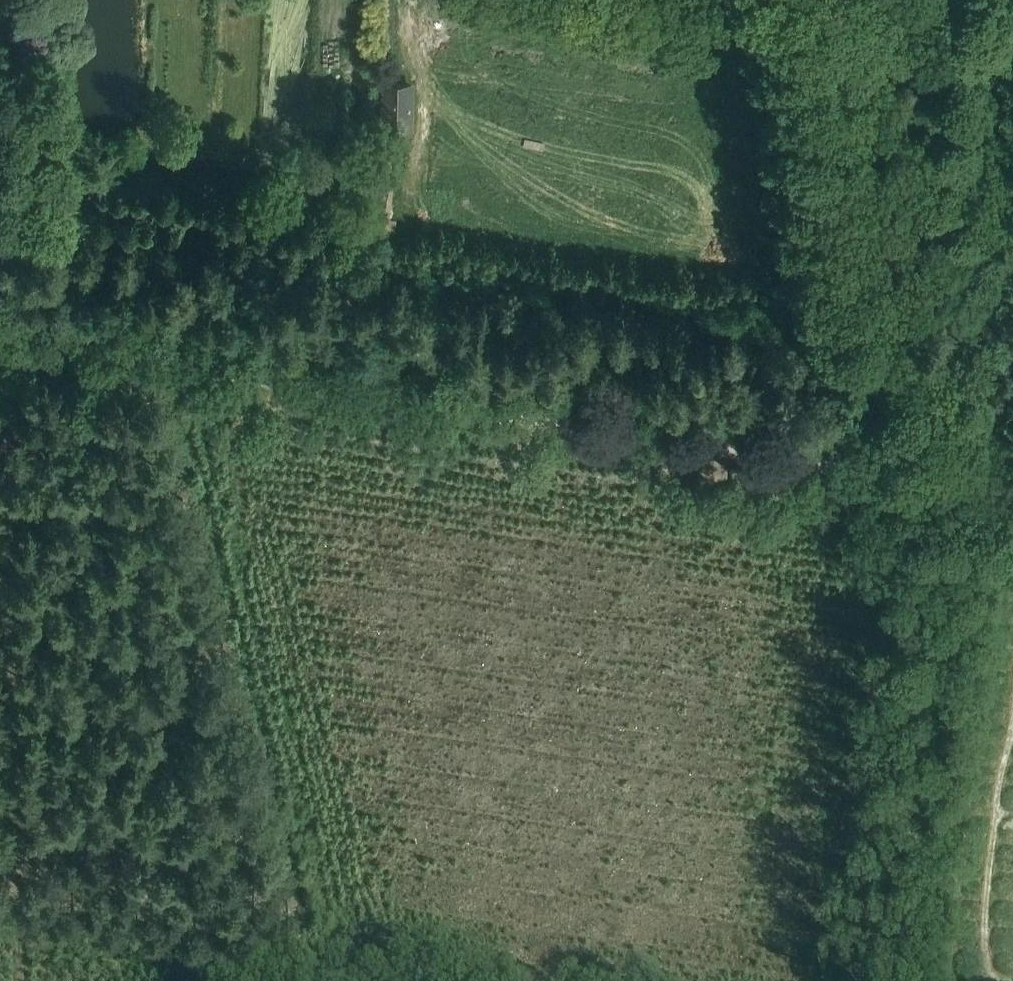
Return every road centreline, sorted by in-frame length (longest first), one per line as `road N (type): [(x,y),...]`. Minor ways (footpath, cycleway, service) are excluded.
road 1 (track): [(0,343),(1012,499)]
road 2 (track): [(0,886),(623,980)]
road 3 (track): [(0,447),(14,888)]

